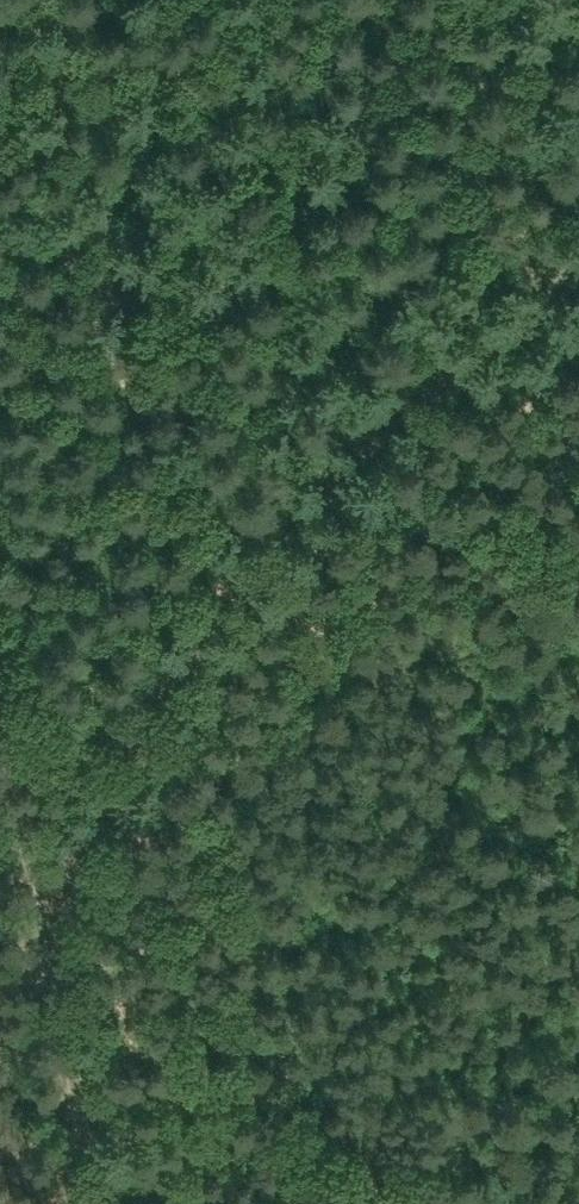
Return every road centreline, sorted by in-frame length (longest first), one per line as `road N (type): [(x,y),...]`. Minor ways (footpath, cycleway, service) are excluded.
road 1 (track): [(0,693),(81,1203)]
road 2 (track): [(97,1203),(191,1190),(266,1198),(363,1194),(578,1148)]
road 3 (track): [(238,0),(479,193),(578,298)]
road 4 (track): [(365,0),(479,193)]

